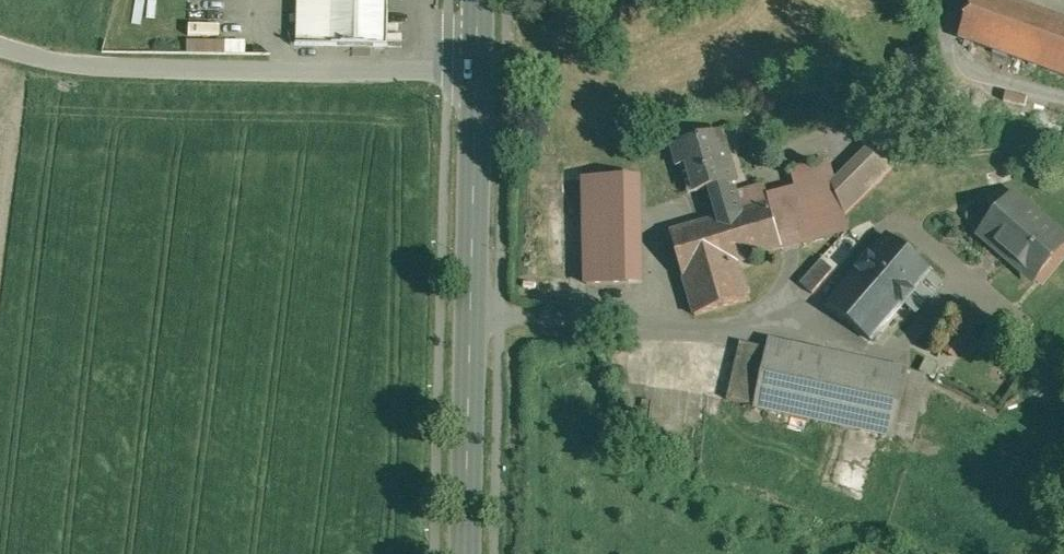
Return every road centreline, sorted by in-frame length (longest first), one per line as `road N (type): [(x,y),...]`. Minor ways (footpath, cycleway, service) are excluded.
road 1 (secondary): [(475,67),(464,553)]
road 2 (unclassified): [(0,43),(54,59),(475,67)]

